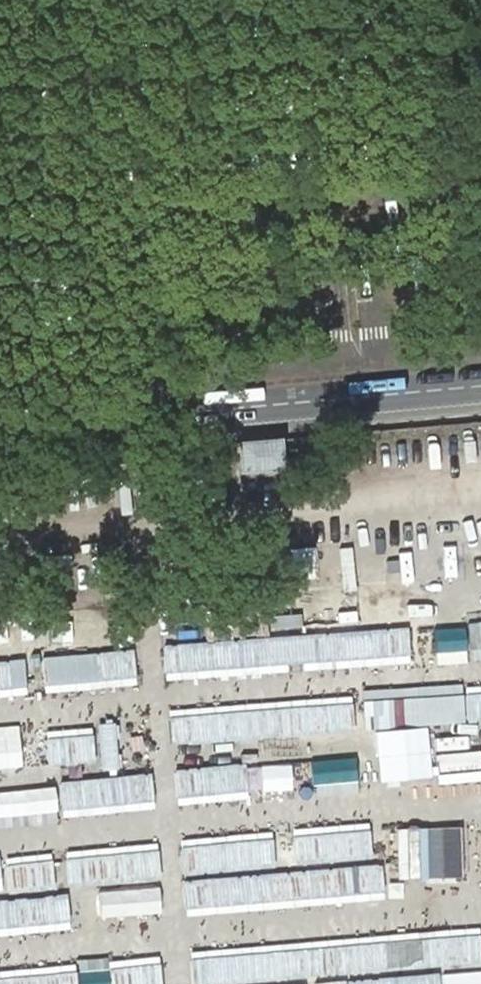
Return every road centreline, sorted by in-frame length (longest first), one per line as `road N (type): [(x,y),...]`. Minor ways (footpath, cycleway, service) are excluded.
road 1 (tertiary): [(480,393),(0,434)]

